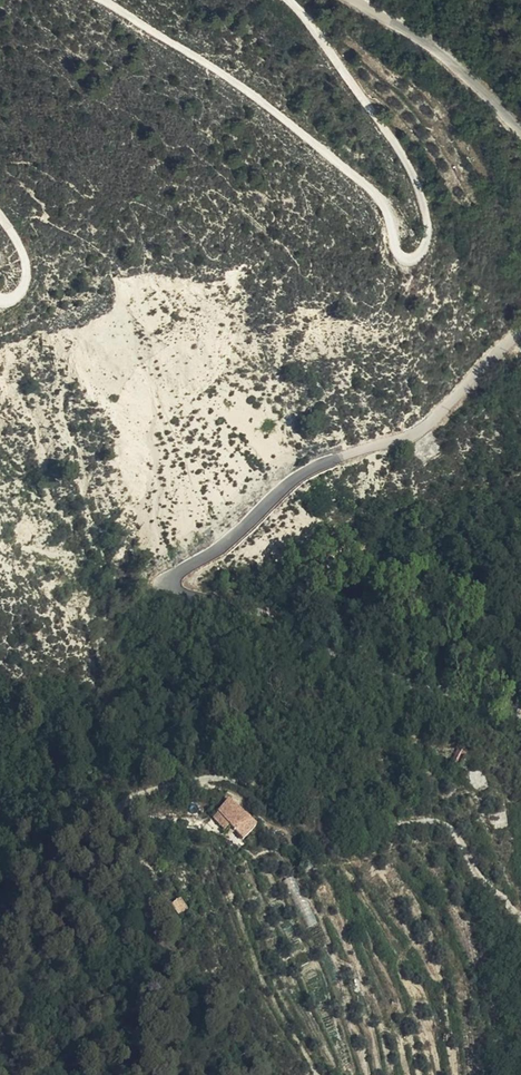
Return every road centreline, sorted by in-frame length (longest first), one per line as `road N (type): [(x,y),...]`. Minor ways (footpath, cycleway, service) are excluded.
road 1 (unclassified): [(520,716),(340,652),(243,604),(196,600),(172,584),(301,475),(406,439),(450,409),(520,333)]
road 2 (track): [(284,0),(422,192),(430,233),(410,266),(382,201),(162,37),(85,0)]
road 3 (unclassified): [(520,135),(435,49),(355,0)]

